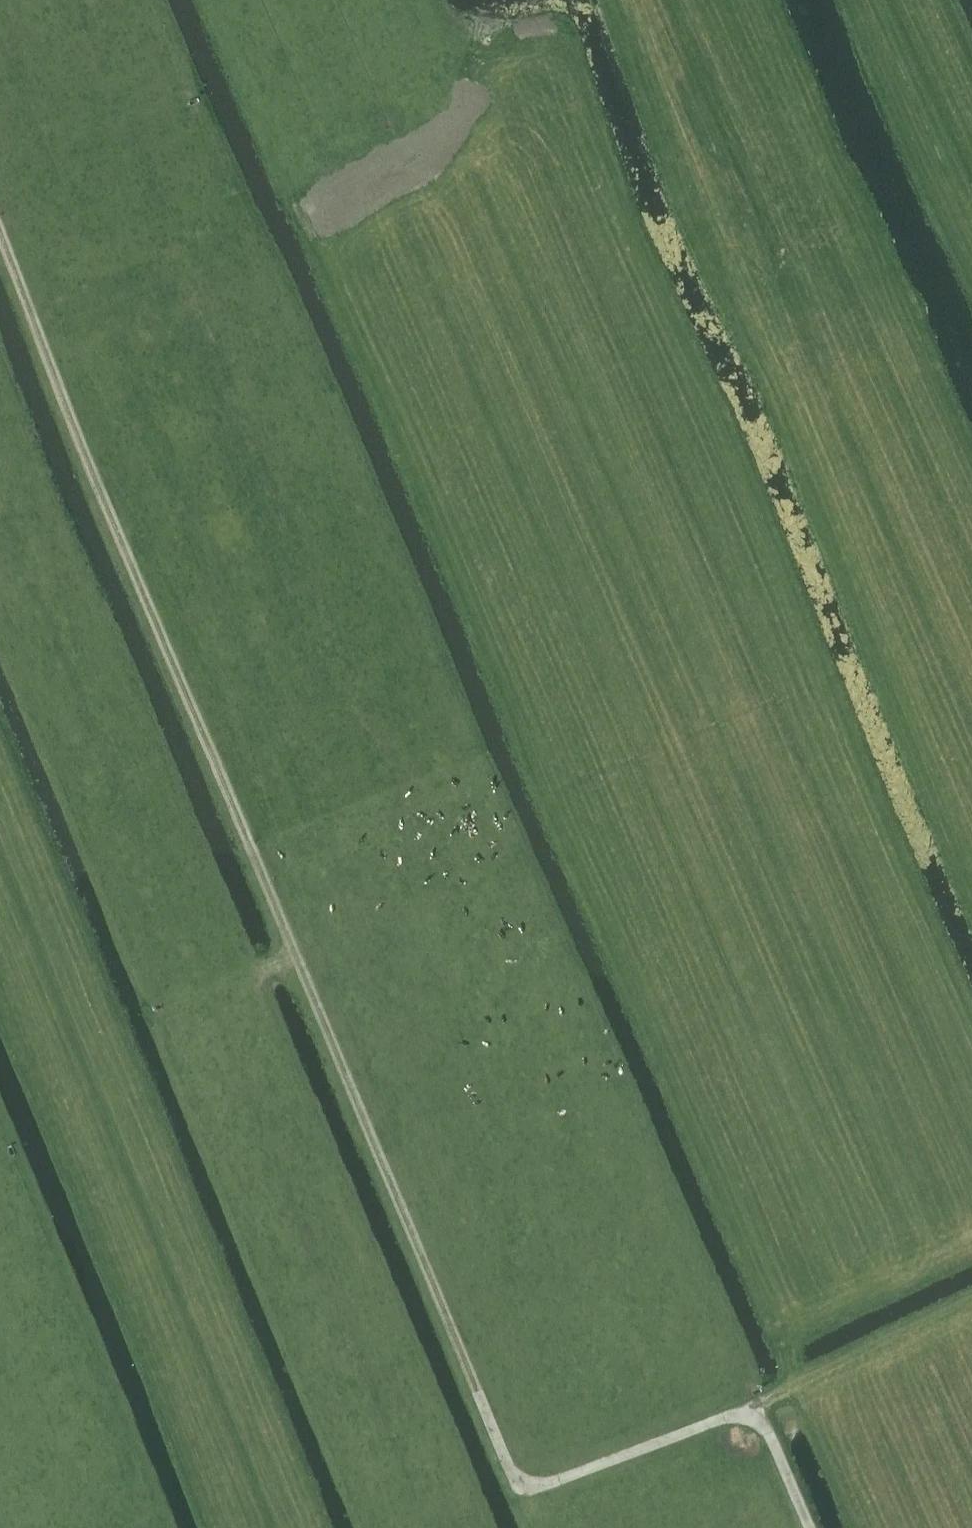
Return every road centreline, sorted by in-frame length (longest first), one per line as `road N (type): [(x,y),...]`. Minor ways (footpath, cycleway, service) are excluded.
road 1 (track): [(749,1410),(540,1486),(509,1472),(287,952),(0,232)]
road 2 (track): [(809,1527),(770,1434),(749,1410),(971,1300)]

